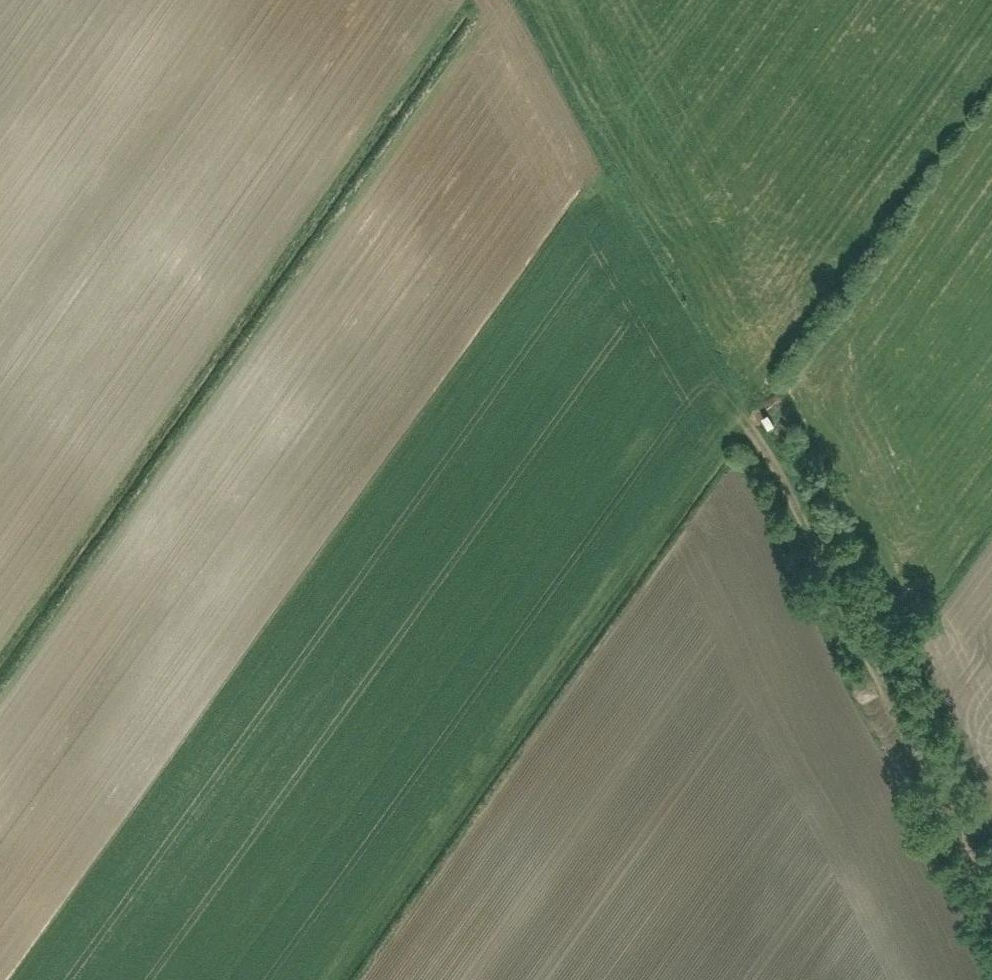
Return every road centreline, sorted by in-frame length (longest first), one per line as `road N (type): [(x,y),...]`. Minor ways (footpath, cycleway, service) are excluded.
road 1 (track): [(991,914),(766,436)]

